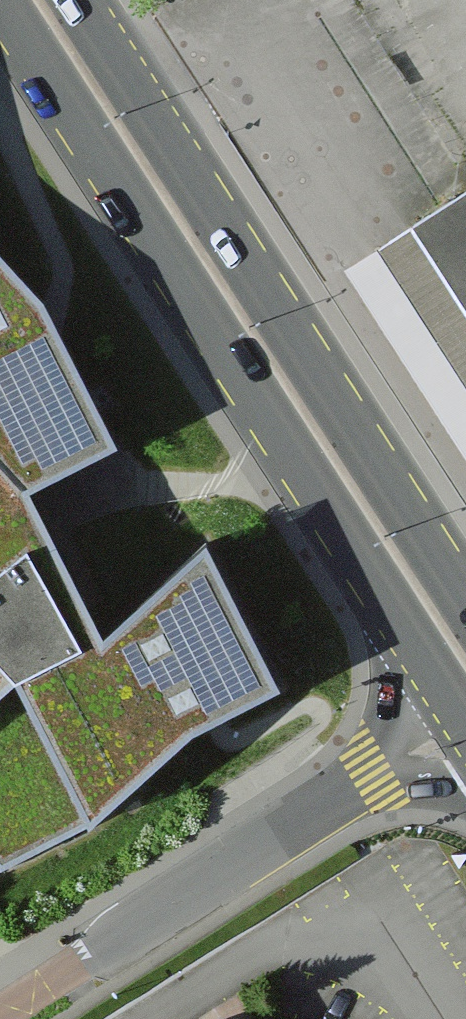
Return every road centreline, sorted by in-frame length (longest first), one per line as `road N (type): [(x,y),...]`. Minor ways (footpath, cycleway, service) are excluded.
road 1 (secondary): [(0,2),(462,722)]
road 2 (secondary): [(465,597),(82,0)]
road 3 (tertiary): [(0,1015),(462,722)]

